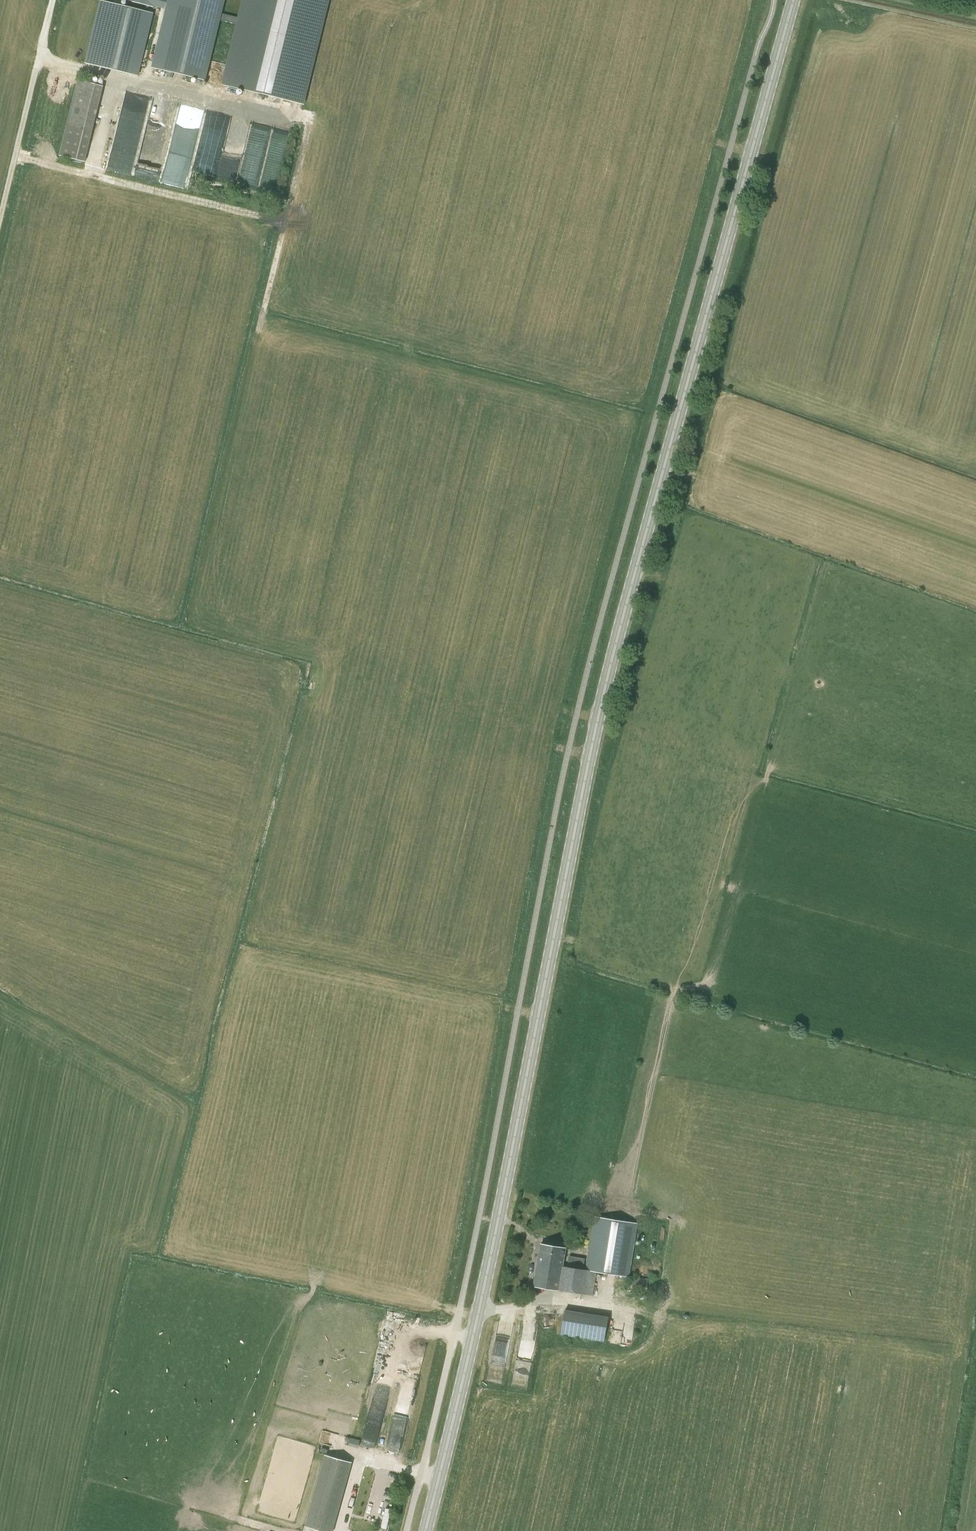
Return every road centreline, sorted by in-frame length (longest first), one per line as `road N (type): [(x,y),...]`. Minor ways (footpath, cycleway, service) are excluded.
road 1 (primary): [(426,1530),(476,1332),(601,699),(792,0)]
road 2 (unclassified): [(0,224),(54,0)]

